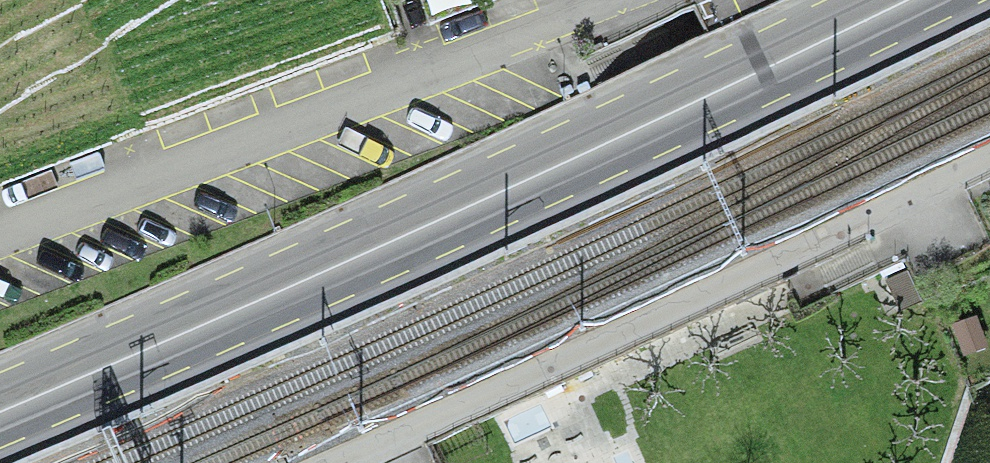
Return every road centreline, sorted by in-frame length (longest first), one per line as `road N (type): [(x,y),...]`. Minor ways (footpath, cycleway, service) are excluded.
road 1 (primary): [(901,0),(682,110),(0,413)]
road 2 (residential): [(989,164),(339,462)]
road 3 (residential): [(627,0),(0,236)]

